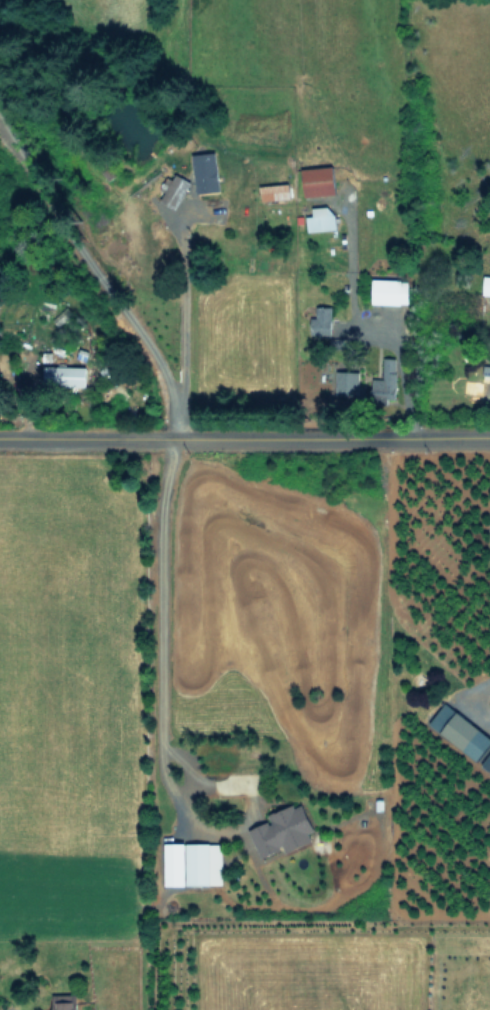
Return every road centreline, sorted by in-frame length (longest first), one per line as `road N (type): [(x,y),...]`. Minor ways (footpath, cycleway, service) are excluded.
road 1 (tertiary): [(489,432),(0,432)]

